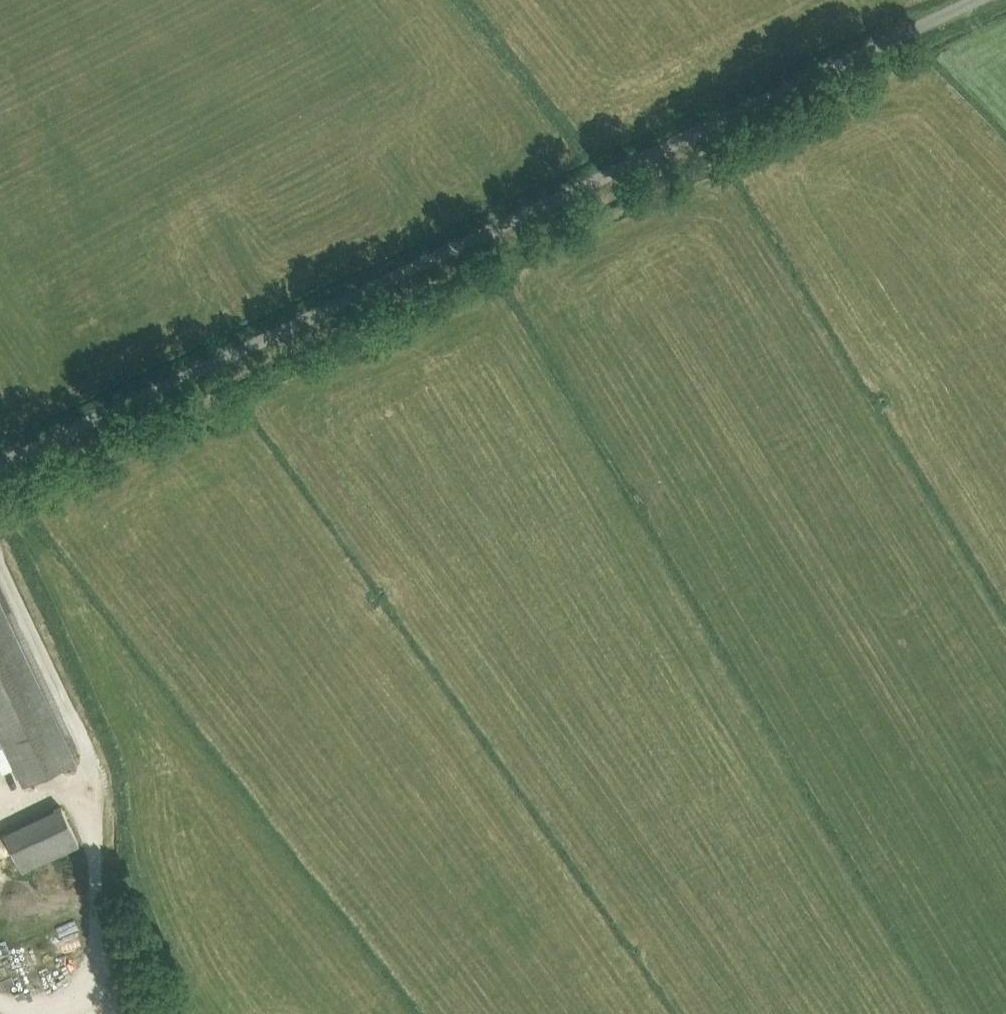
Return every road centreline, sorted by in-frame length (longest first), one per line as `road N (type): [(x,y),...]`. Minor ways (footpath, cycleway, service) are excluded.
road 1 (unclassified): [(0,464),(971,0)]

